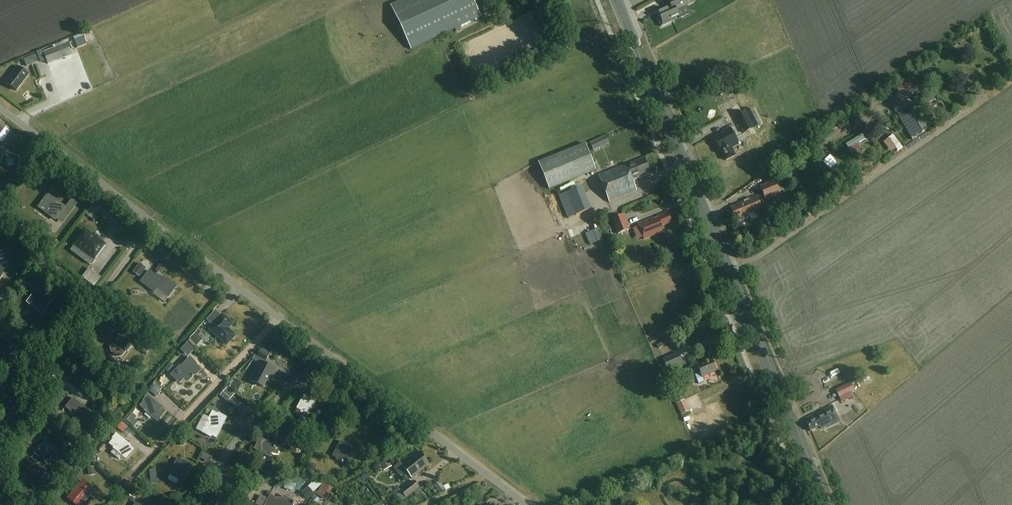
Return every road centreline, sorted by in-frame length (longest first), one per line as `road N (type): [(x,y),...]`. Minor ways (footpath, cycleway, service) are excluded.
road 1 (unclassified): [(528,504),(0,109)]
road 2 (primary): [(826,504),(617,0)]
road 3 (track): [(729,271),(982,97),(976,74),(960,65),(912,91)]

